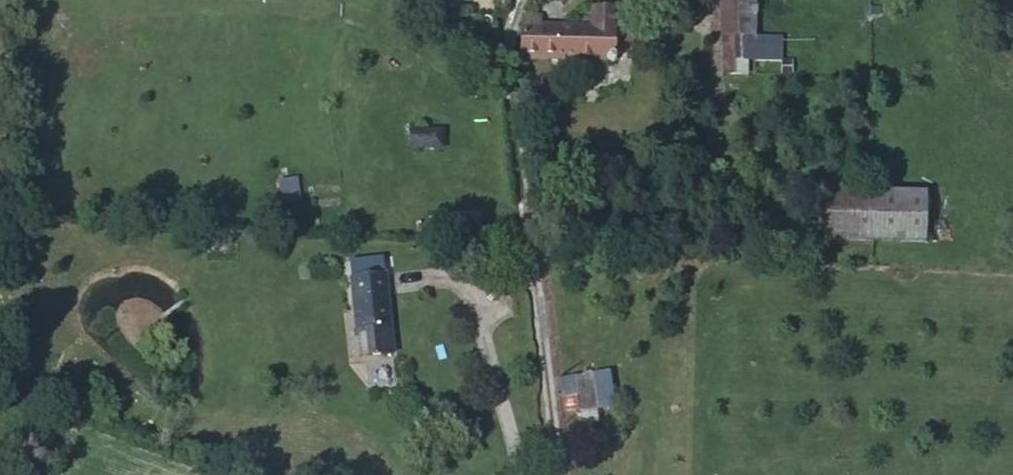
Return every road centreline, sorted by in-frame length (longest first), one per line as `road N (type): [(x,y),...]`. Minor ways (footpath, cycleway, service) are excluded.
road 1 (unclassified): [(557,474),(509,85),(526,0)]

